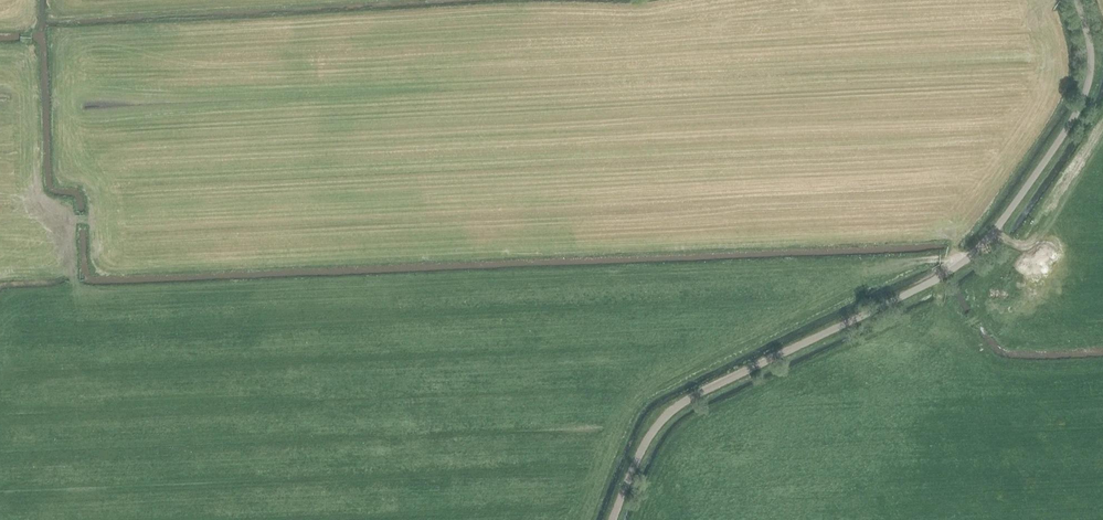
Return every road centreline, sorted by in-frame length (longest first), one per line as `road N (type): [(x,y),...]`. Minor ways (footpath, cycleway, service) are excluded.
road 1 (unclassified): [(613,519),(650,435),(674,410),(934,281),(994,233),(1087,87),(1091,54),(1076,0)]

